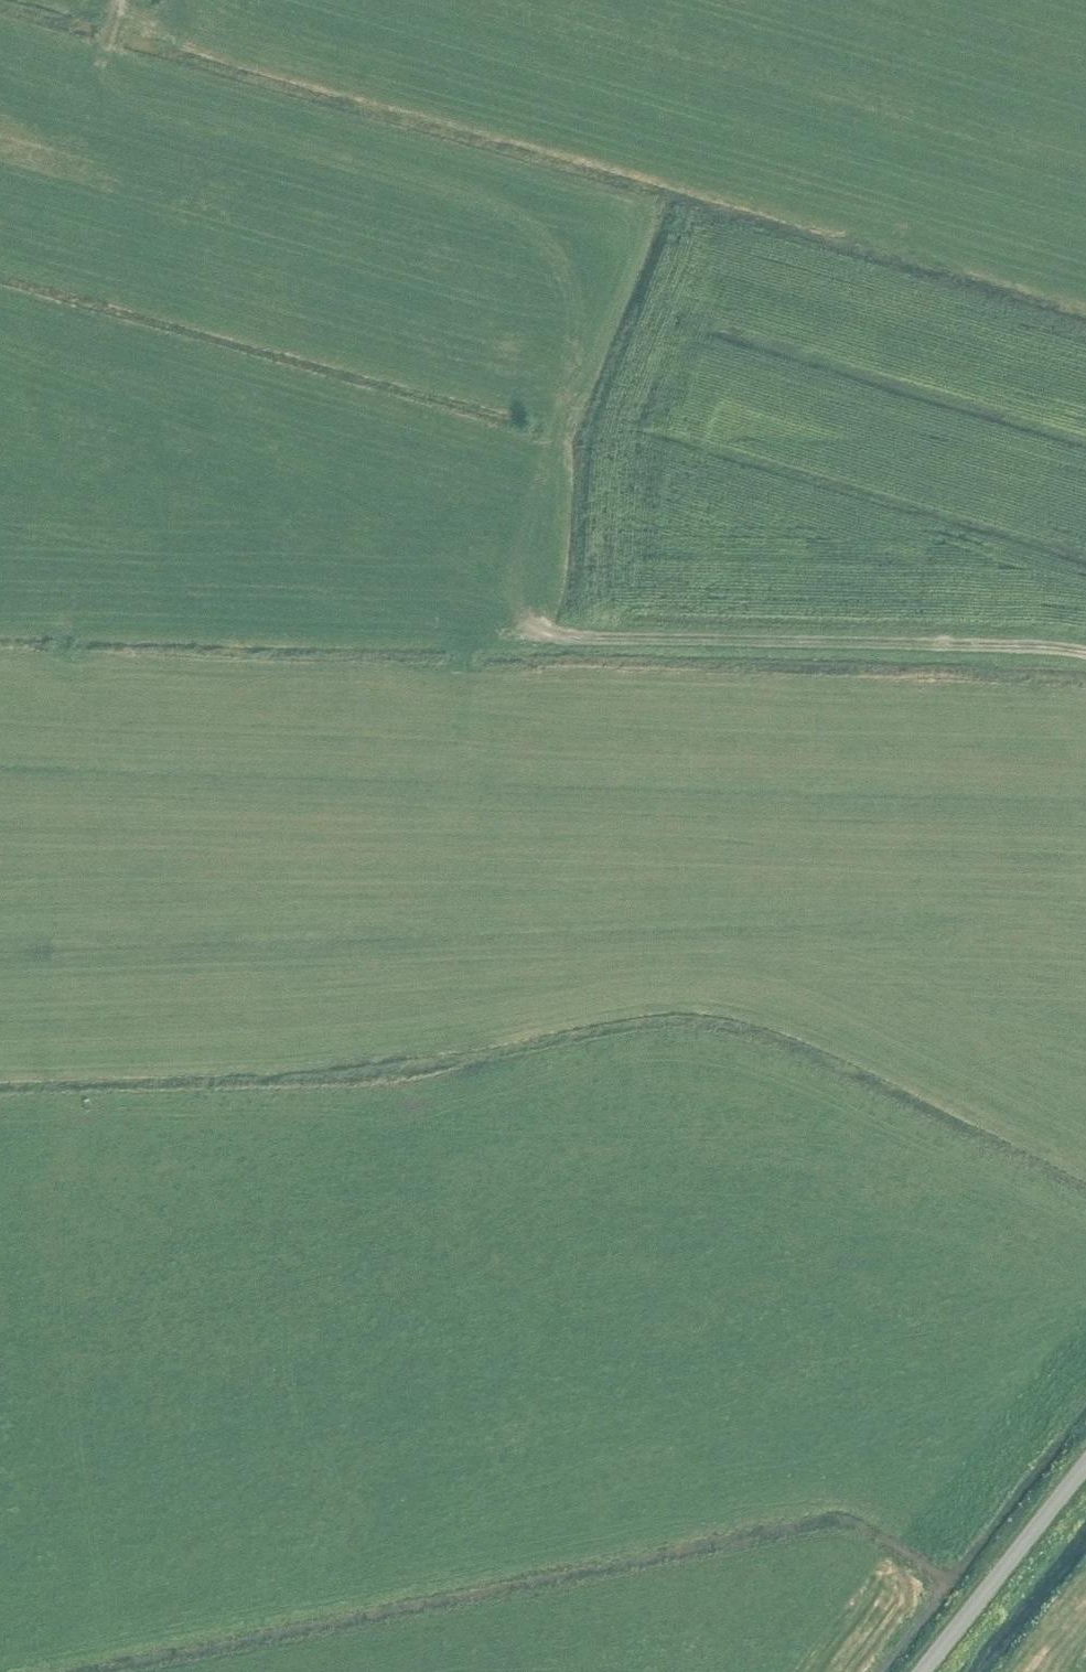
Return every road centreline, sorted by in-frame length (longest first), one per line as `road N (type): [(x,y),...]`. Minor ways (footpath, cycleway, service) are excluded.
road 1 (unclassified): [(925,1671),(1085,1469)]

